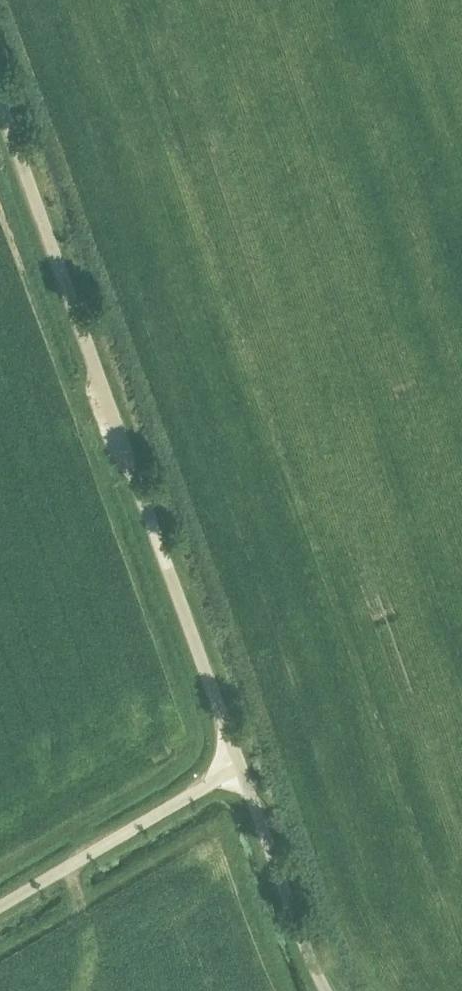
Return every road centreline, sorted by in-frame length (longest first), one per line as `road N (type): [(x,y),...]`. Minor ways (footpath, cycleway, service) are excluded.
road 1 (unclassified): [(0,103),(235,763)]
road 2 (unclassified): [(0,901),(235,763)]
road 3 (unclassified): [(235,763),(328,990)]

